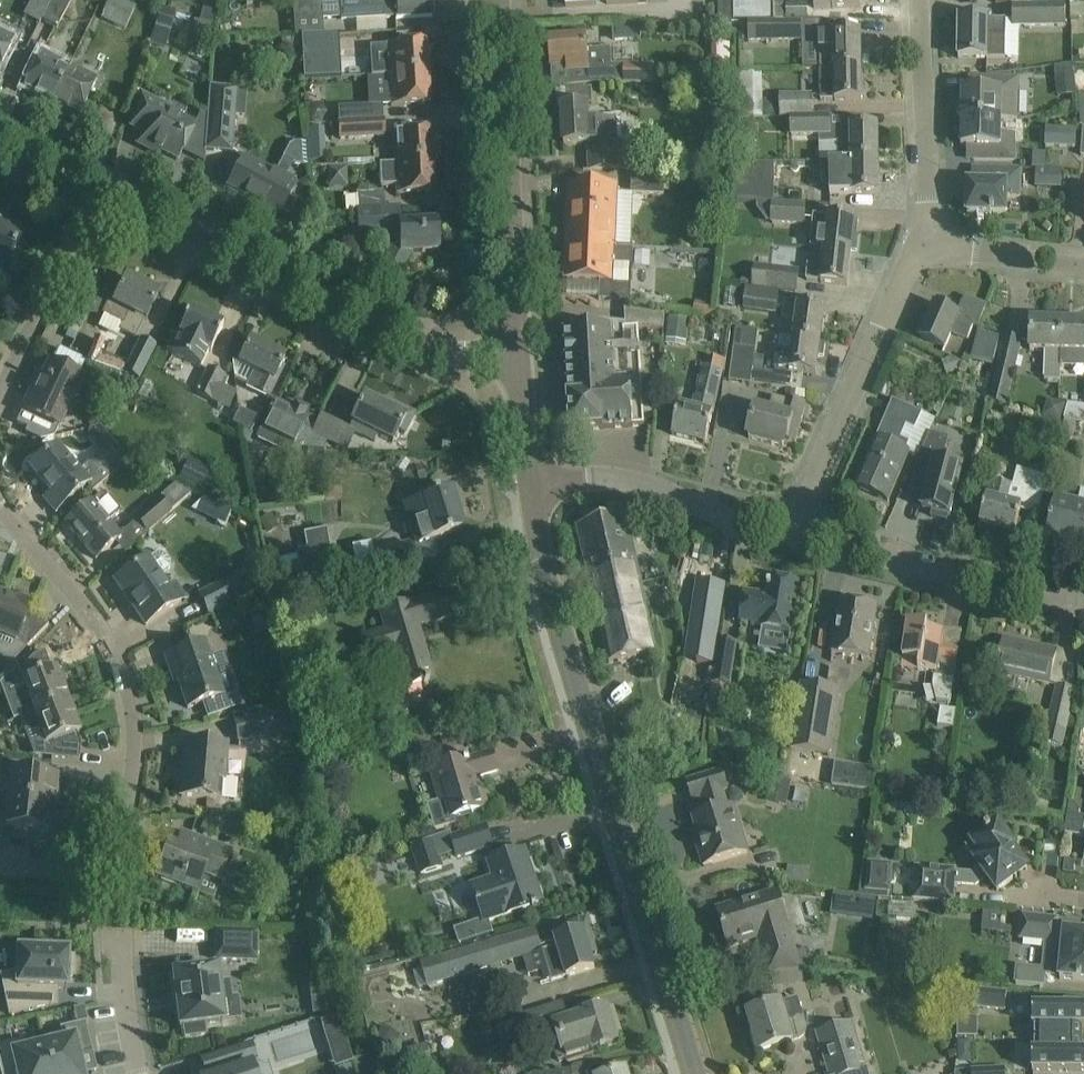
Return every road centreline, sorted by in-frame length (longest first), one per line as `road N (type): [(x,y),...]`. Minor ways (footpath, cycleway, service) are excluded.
road 1 (tertiary): [(692,1073),(550,605),(532,484)]
road 2 (residential): [(0,864),(58,866),(105,845),(124,818),(136,747),(114,651),(0,506)]
road 3 (residential): [(519,352),(430,348),(104,194)]
road 4 (tertiary): [(519,352),(501,0)]
road 5 (residential): [(787,534),(919,244)]
road 6 (unclassified): [(1083,607),(787,534)]
road 7 (unclassified): [(787,534),(632,482),(532,484)]
road 8 (residential): [(919,244),(928,192),(917,0)]
road 9 (residential): [(0,391),(65,254),(104,194)]
road 10 (residential): [(1083,266),(919,244)]
road 11 (residential): [(141,1073),(111,937)]
road 12 (tertiary): [(532,484),(519,352)]

